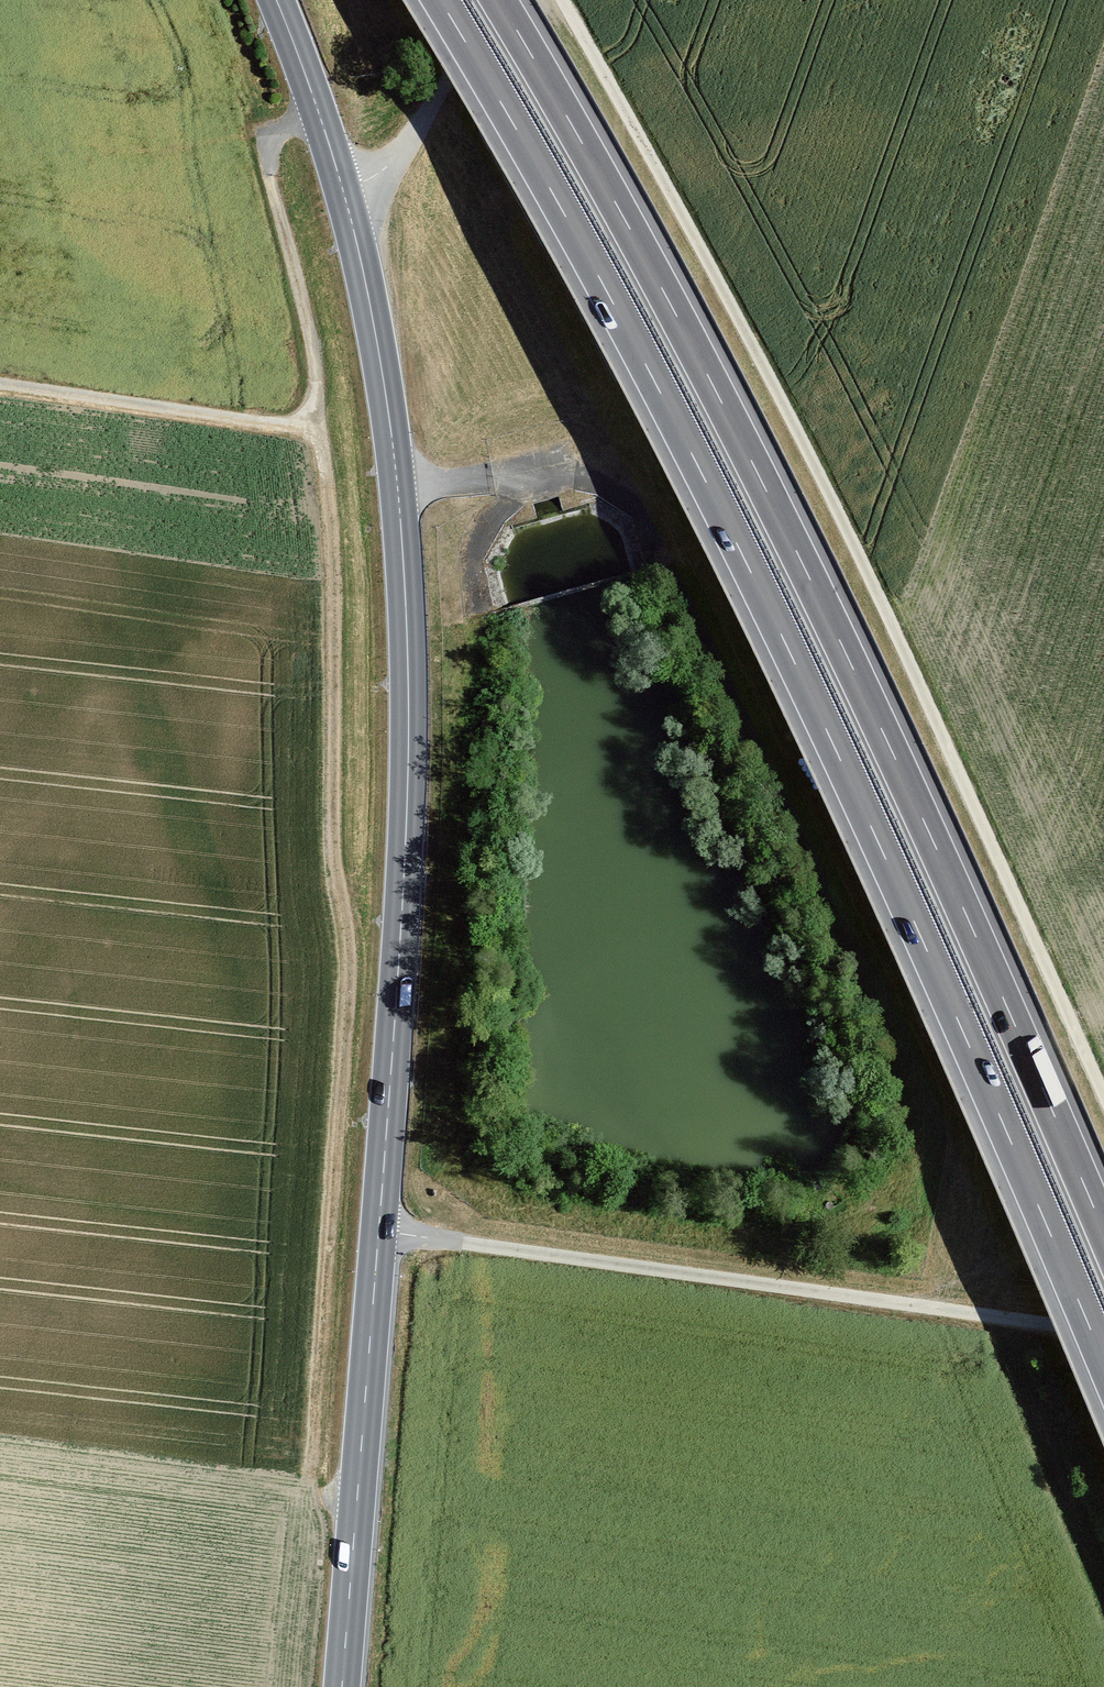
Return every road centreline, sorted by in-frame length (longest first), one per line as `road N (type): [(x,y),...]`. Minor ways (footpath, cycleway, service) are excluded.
road 1 (secondary): [(276,0),(332,155),(371,310),(398,486),(407,627),(402,911),(342,1686)]
road 2 (motorway): [(440,0),(621,317),(760,592),(1103,1362)]
road 3 (motorway): [(1103,1232),(805,570),(665,295),(499,0)]
road 4 (track): [(562,0),(857,549),(1103,1096)]
road 5 (track): [(319,430),(334,566),(336,831),(352,964),(312,1496),(357,1498)]
road 6 (track): [(1103,1332),(379,1231)]
road 7 (track): [(0,384),(319,430),(315,356),(270,153),(285,130),(319,114)]
road 8 (track): [(485,0),(459,64),(392,169),(345,204)]

